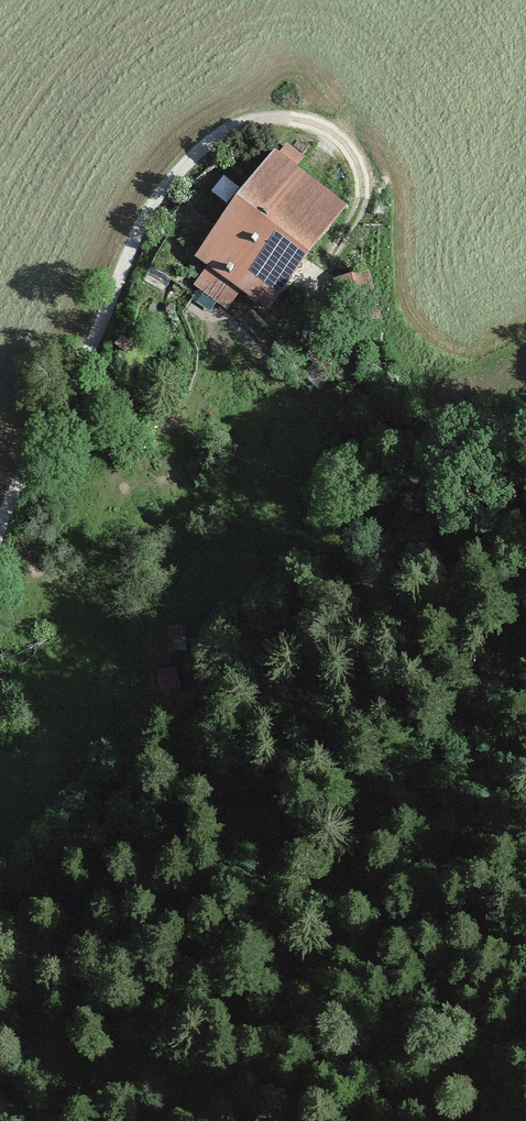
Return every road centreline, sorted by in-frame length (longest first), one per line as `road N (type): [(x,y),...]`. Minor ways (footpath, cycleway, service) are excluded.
road 1 (track): [(525,713),(512,637),(506,448),(466,452),(415,509),(344,616),(290,654),(89,856),(0,964)]
road 2 (unclassified): [(0,516),(159,206),(230,122),(266,111),(310,119),(343,144),(363,200),(347,243)]
road 3 (track): [(467,1120),(472,1077),(525,1011)]

